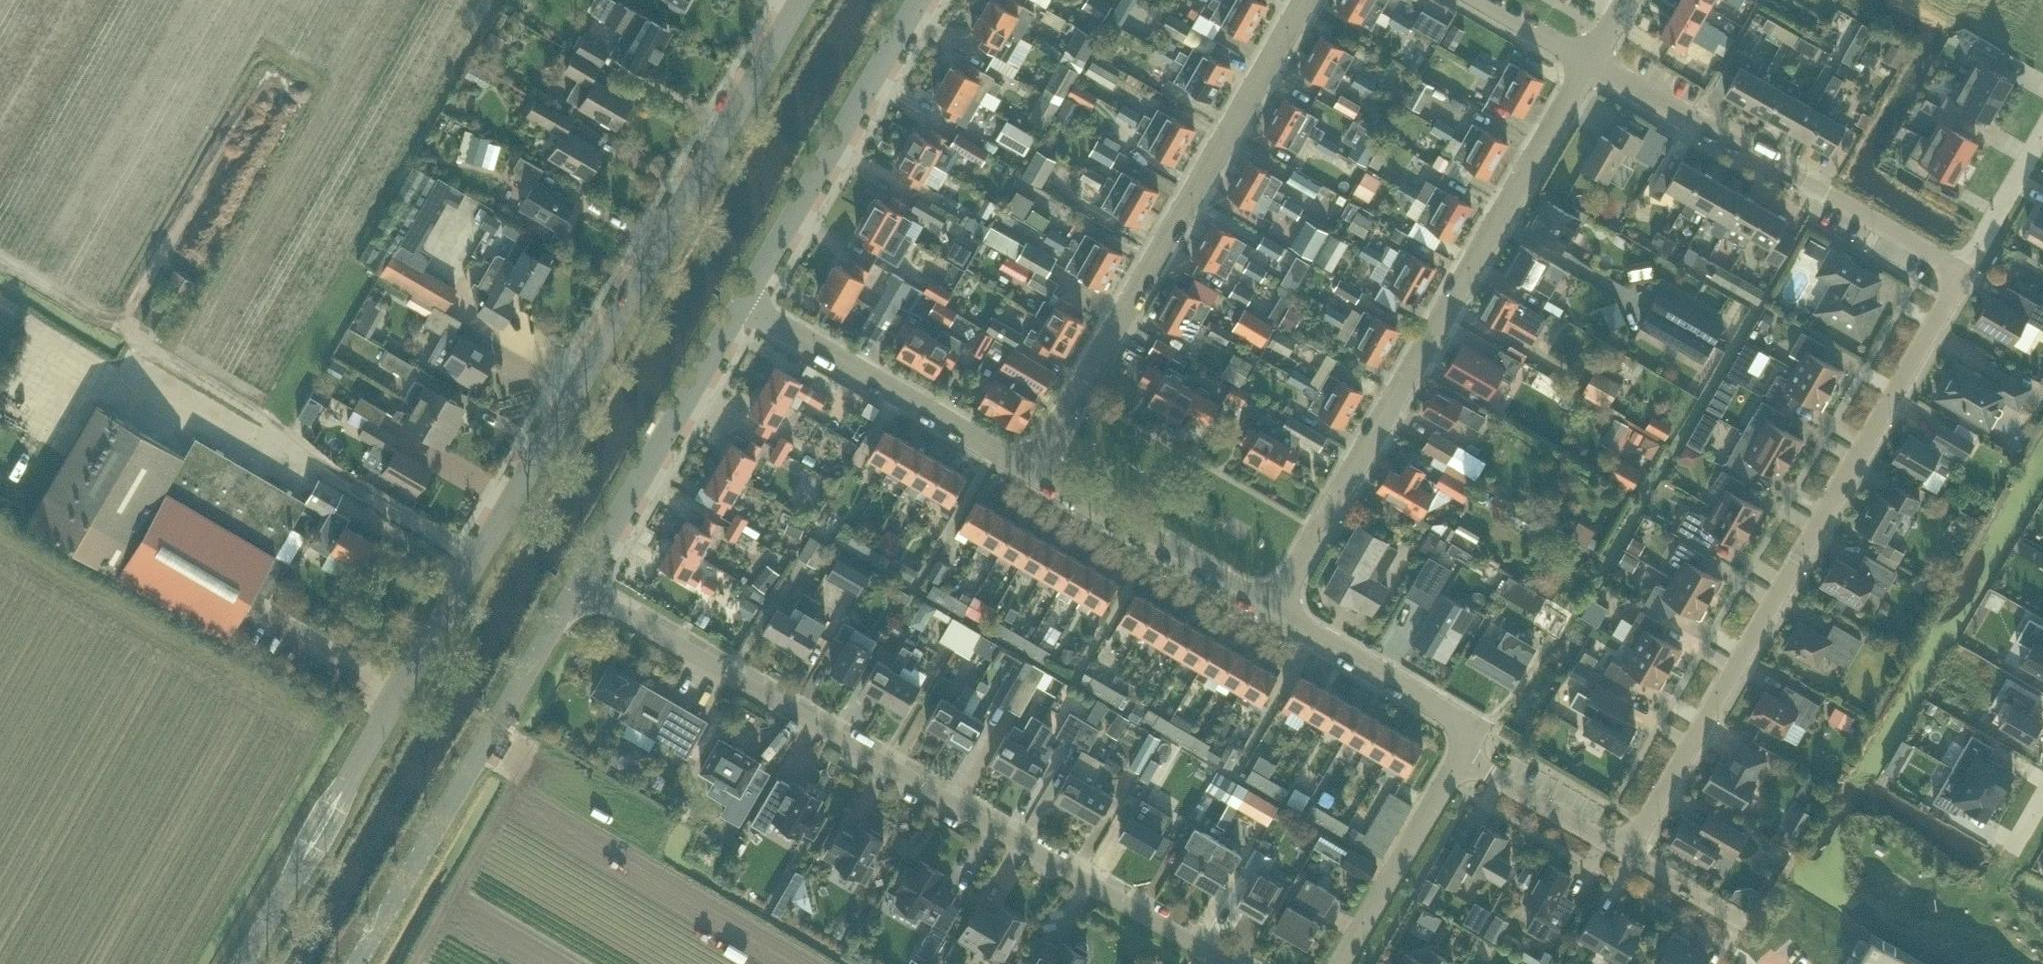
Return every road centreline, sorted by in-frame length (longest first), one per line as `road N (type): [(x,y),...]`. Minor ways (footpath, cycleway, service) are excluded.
road 1 (tertiary): [(241,963),(801,0)]
road 2 (residential): [(1235,963),(577,587)]
road 3 (residential): [(1963,270),(1630,852)]
road 4 (residential): [(1272,611),(1592,63)]
road 5 (residential): [(1036,473),(1307,0)]
road 6 (unclassified): [(355,963),(577,587)]
road 7 (residential): [(1963,270),(1592,63)]
road 8 (unclassified): [(746,301),(926,0)]
road 9 (residential): [(1036,473),(746,301)]
road 10 (unclassified): [(577,587),(746,301)]
road 11 (residential): [(1272,611),(1036,473)]
road 12 (residential): [(1463,755),(1453,716),(1272,611)]
road 13 (residential): [(1344,963),(1463,755)]
road 14 (track): [(179,392),(117,370),(0,300)]
road 15 (residential): [(1630,852),(1463,755)]
road 16 (residential): [(2042,132),(1963,270)]
road 17 (track): [(0,259),(116,326)]
road 18 (residential): [(1743,919),(1630,852)]
road 19 (residential): [(1592,63),(1481,0)]

